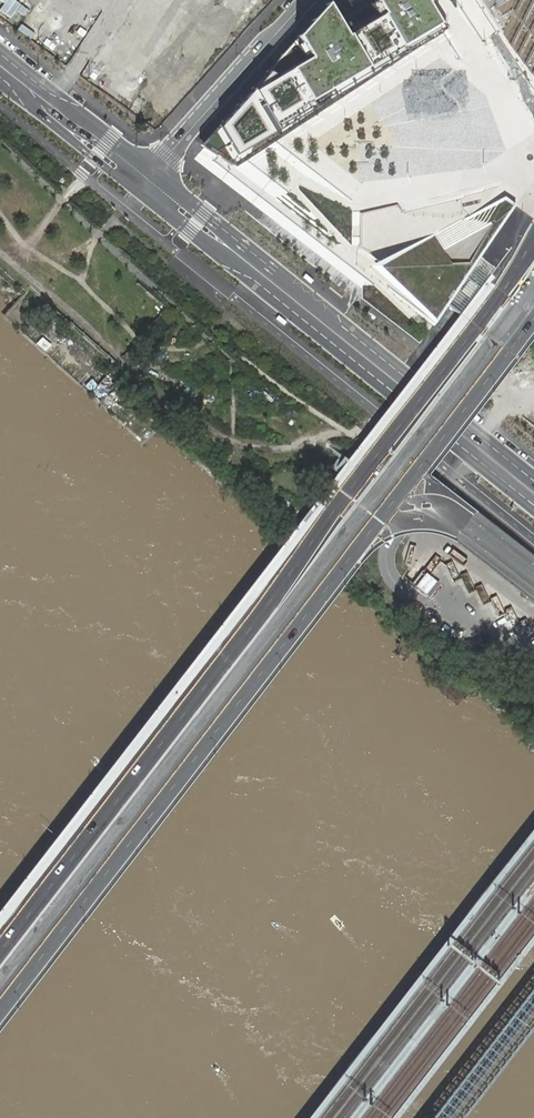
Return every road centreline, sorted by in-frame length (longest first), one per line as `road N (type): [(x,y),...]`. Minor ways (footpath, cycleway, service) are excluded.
road 1 (primary): [(533,286),(0,982)]
road 2 (primary): [(0,1010),(533,318)]
road 3 (secondary): [(533,481),(155,172)]
road 4 (secondary): [(158,203),(533,505)]
road 5 (secondary): [(306,0),(155,172)]
road 6 (secondary): [(155,172),(0,53)]
road 7 (secondary): [(31,102),(158,203)]
road 8 (unknown): [(533,579),(454,520),(394,519)]
road 9 (secondary): [(31,102),(127,166),(155,172)]

